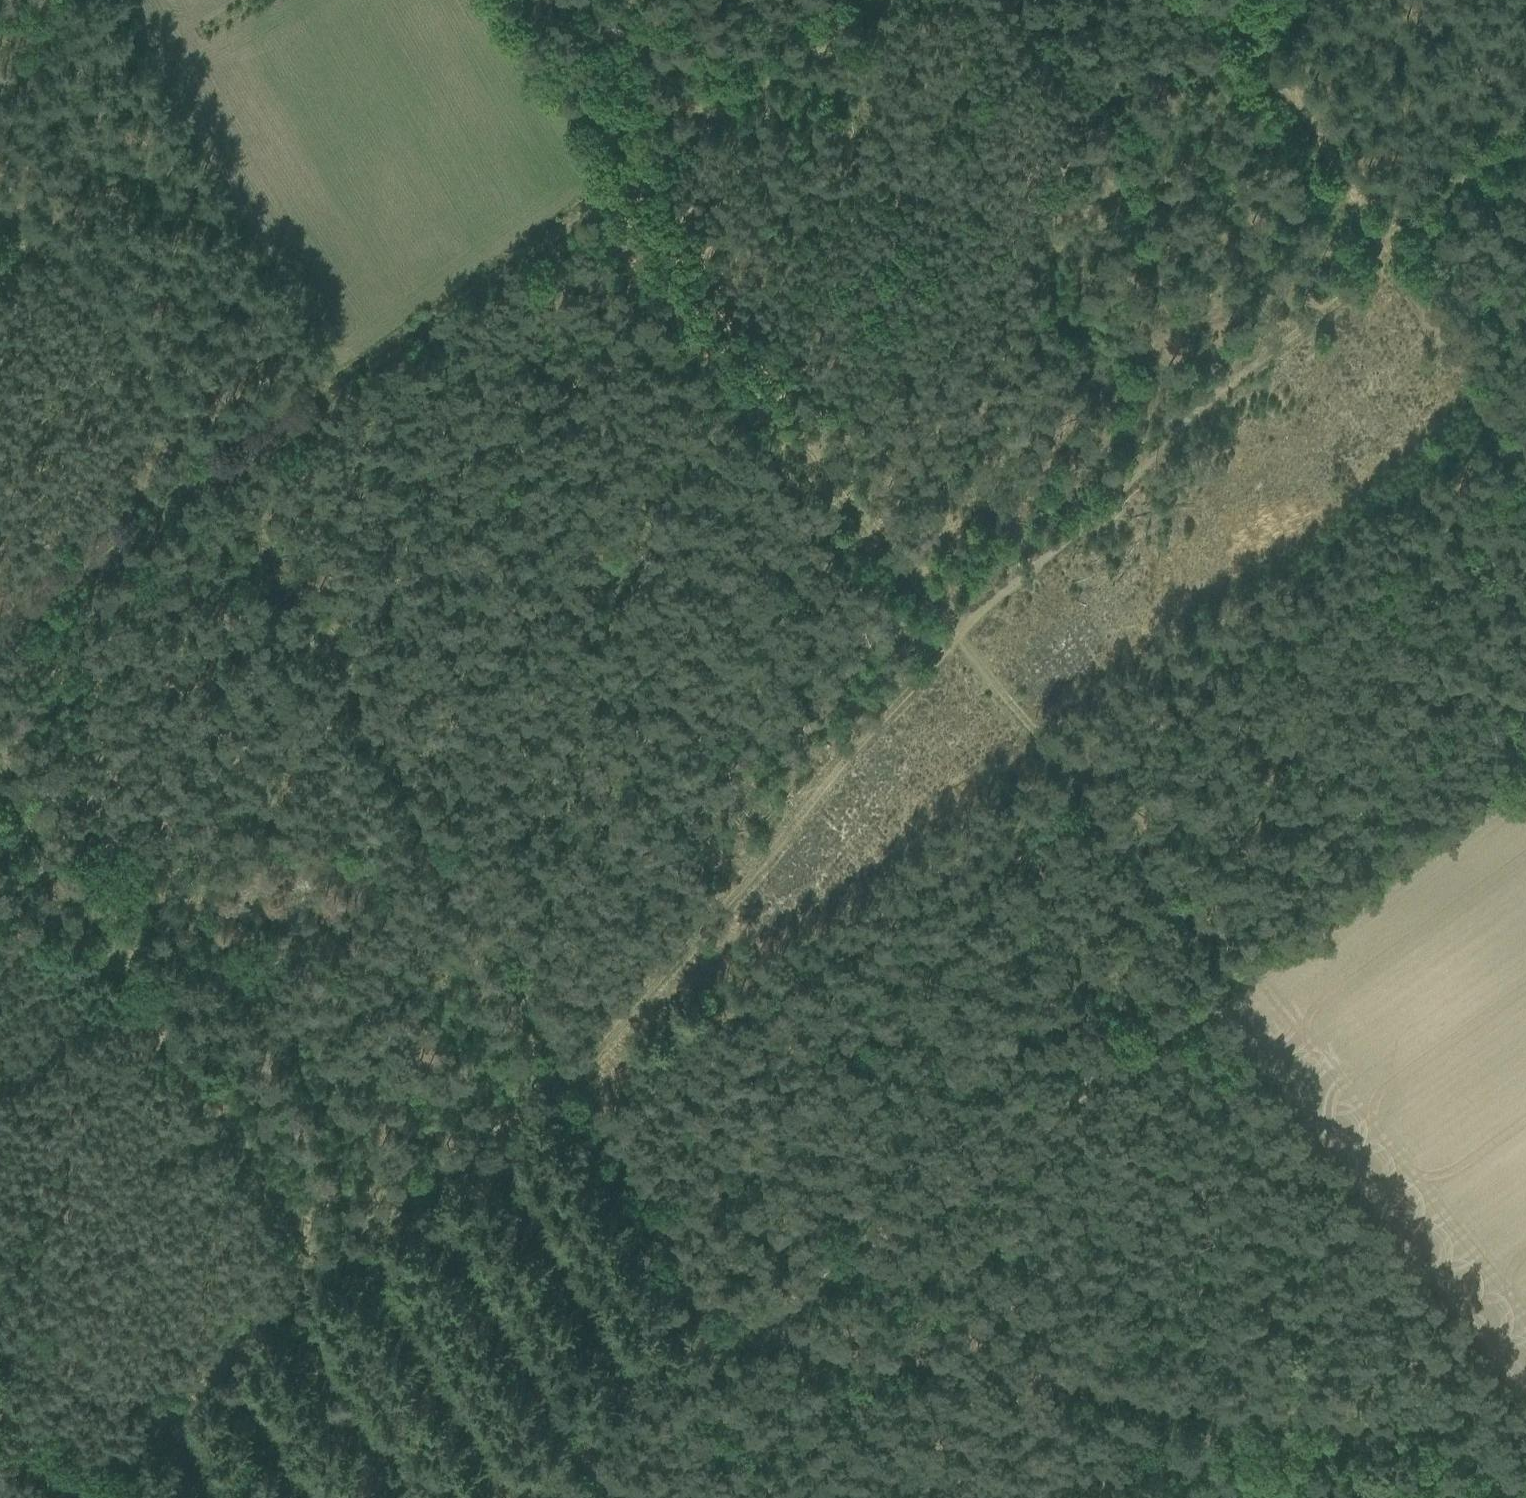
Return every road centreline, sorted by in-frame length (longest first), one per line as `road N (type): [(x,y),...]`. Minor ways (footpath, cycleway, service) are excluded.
road 1 (track): [(0,227),(53,217),(219,472),(710,1326),(750,1345),(1401,1427),(1397,1497)]
road 2 (track): [(1236,0),(1388,251),(1314,321),(1215,395),(1080,529),(954,637),(564,1077),(320,1262),(104,1497)]
road 3 (track): [(506,1497),(1244,970),(596,206)]
road 4 (track): [(876,0),(0,625)]
road 5 (track): [(0,766),(90,924),(320,1262)]
road 6 (track): [(1525,455),(1388,251),(1525,113)]

